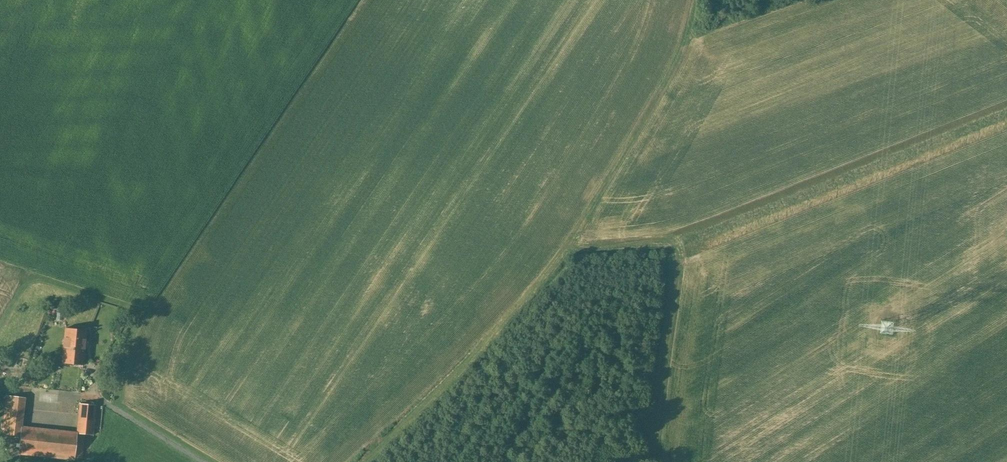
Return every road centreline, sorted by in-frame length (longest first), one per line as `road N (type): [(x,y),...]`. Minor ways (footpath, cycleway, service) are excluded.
road 1 (track): [(365,461),(475,355),(567,248),(683,48)]
road 2 (track): [(651,461),(677,253),(664,241),(567,248)]
road 3 (track): [(0,328),(38,279),(142,312)]

